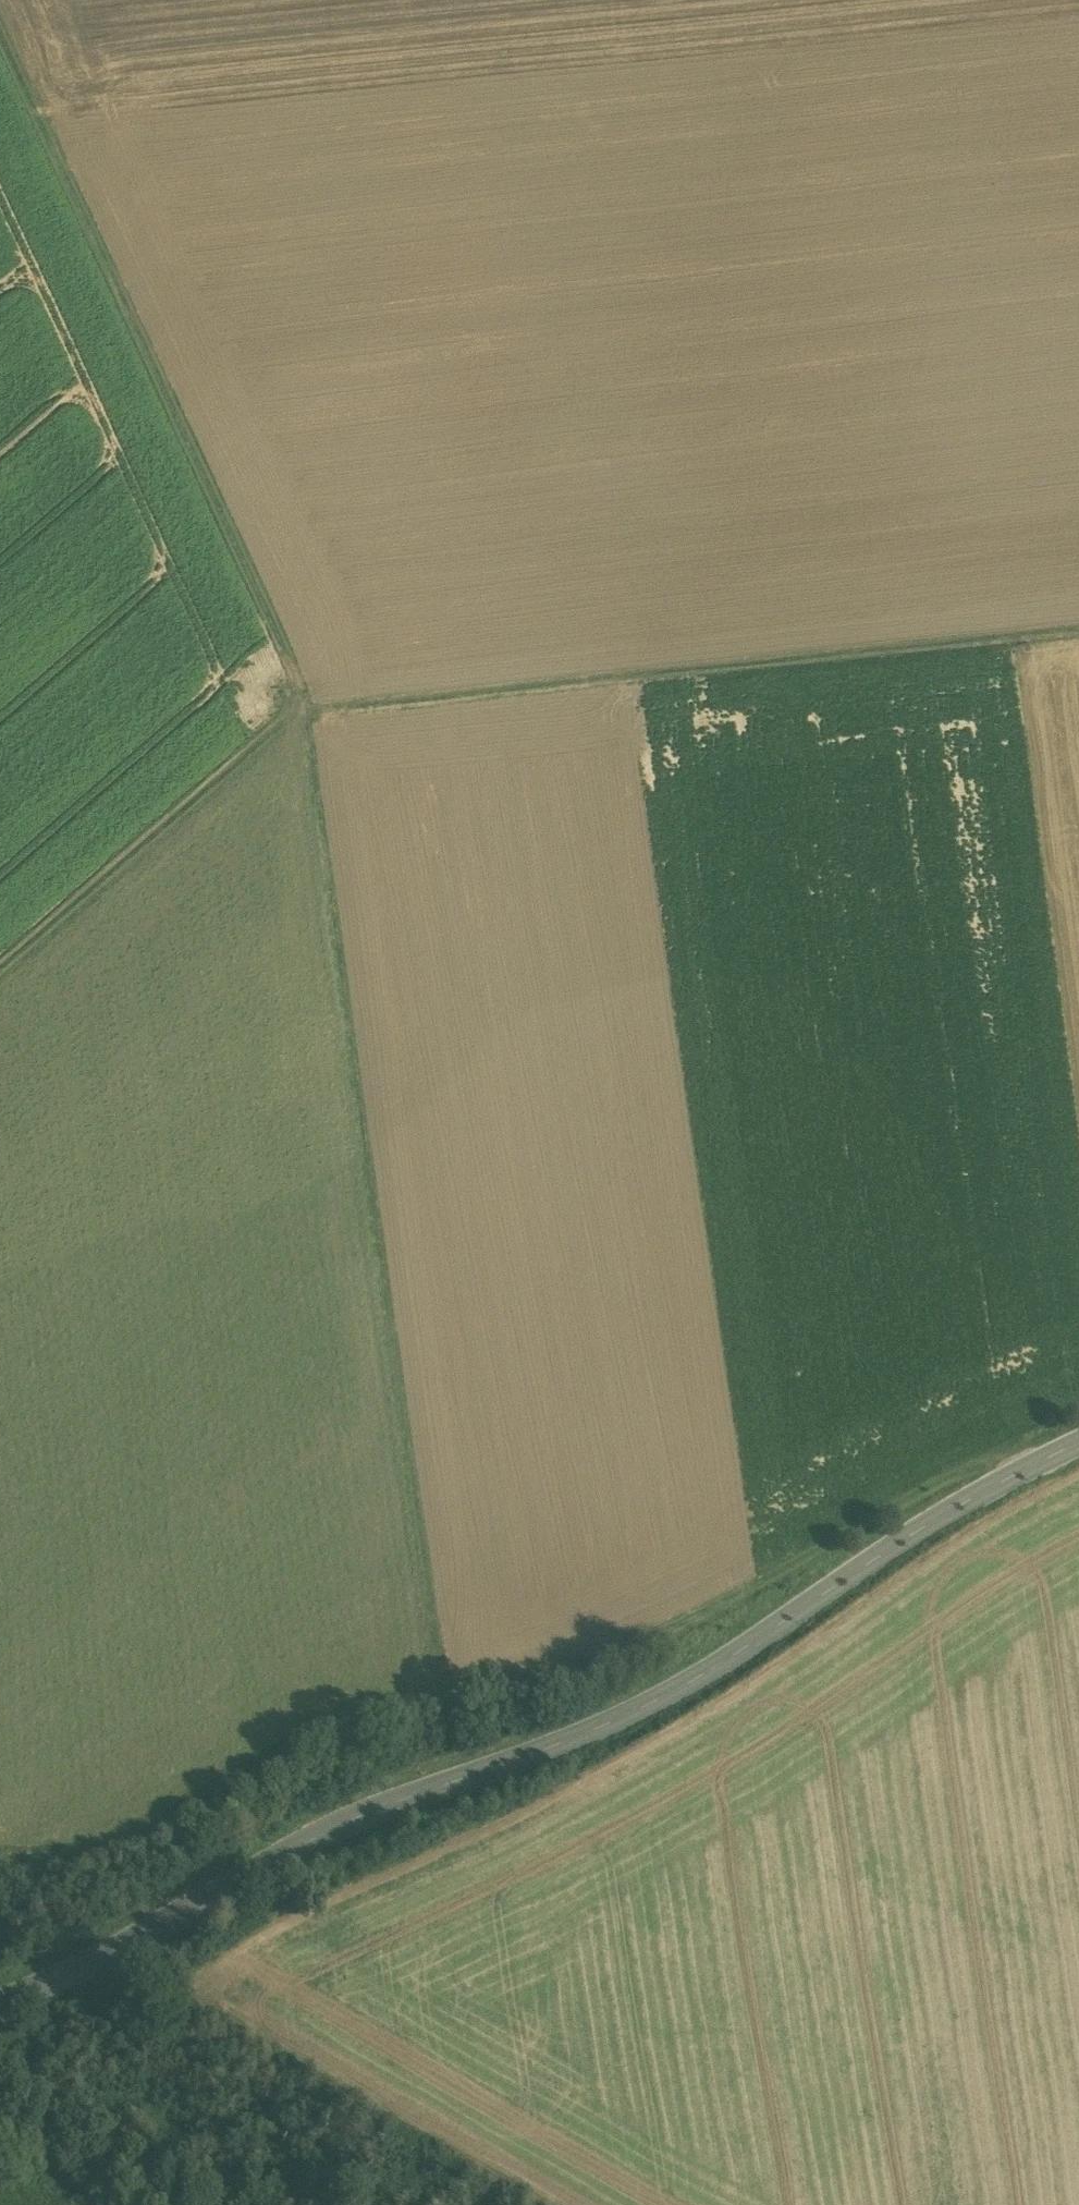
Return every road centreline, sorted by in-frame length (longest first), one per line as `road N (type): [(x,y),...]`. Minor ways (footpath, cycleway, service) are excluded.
road 1 (track): [(1032,1466),(1009,1452),(651,1652),(500,1701),(441,1702),(309,712),(0,977)]
road 2 (track): [(0,19),(309,712),(1078,632)]
road 3 (secondary): [(1078,1443),(967,1501),(703,1672),(612,1718),(330,1828),(78,1971),(0,2005)]

